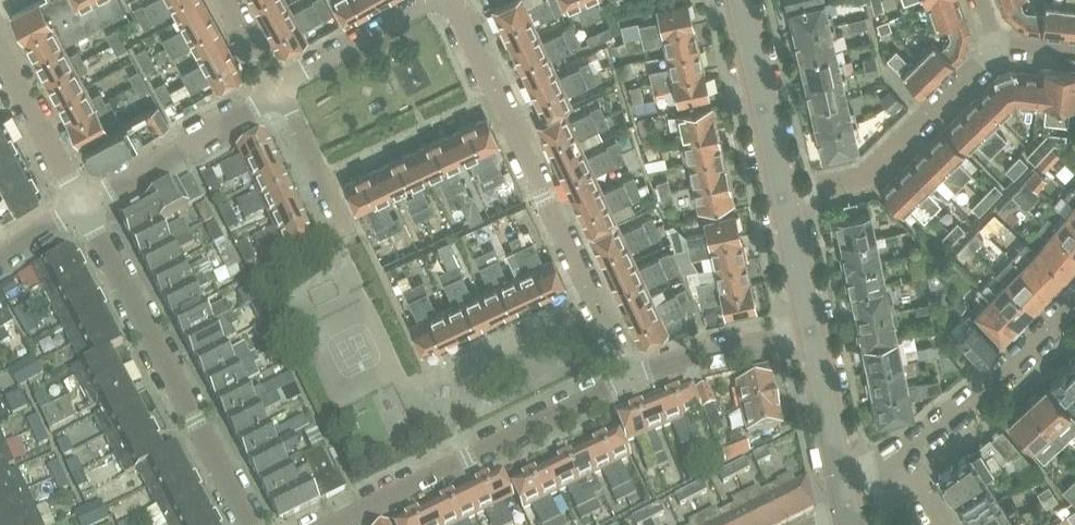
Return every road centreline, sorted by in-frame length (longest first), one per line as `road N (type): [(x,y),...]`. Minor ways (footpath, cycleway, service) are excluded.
road 1 (residential): [(626,374),(451,0)]
road 2 (residential): [(248,524),(82,208)]
road 3 (residential): [(328,524),(626,374)]
road 4 (residential): [(783,197),(875,170),(998,44)]
road 5 (residential): [(903,456),(1030,352),(1074,300)]
road 6 (residential): [(82,208),(280,88)]
road 7 (tertiary): [(783,197),(737,0)]
road 8 (residential): [(362,263),(280,88)]
road 9 (residential): [(626,374),(811,329)]
road 10 (residential): [(280,88),(430,0)]
road 11 (residential): [(82,208),(0,58)]
road 12 (tertiary): [(843,480),(811,329)]
road 13 (tertiary): [(811,329),(783,197)]

